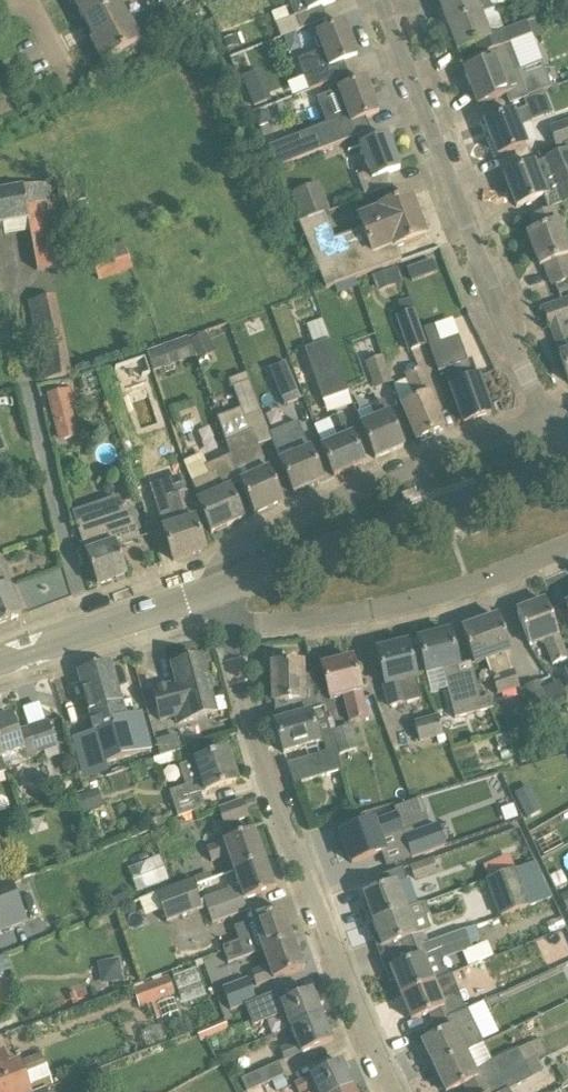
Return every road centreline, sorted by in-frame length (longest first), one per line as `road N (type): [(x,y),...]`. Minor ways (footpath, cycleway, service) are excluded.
road 1 (residential): [(396,1091),(267,788),(236,673),(239,624)]
road 2 (residential): [(549,422),(499,318),(377,0)]
road 3 (residential): [(230,586),(242,546),(456,450),(549,422)]
road 4 (tertiary): [(230,586),(567,468)]
road 5 (residential): [(239,624),(358,613),(450,594),(567,548)]
road 6 (tertiary): [(0,663),(230,586)]

